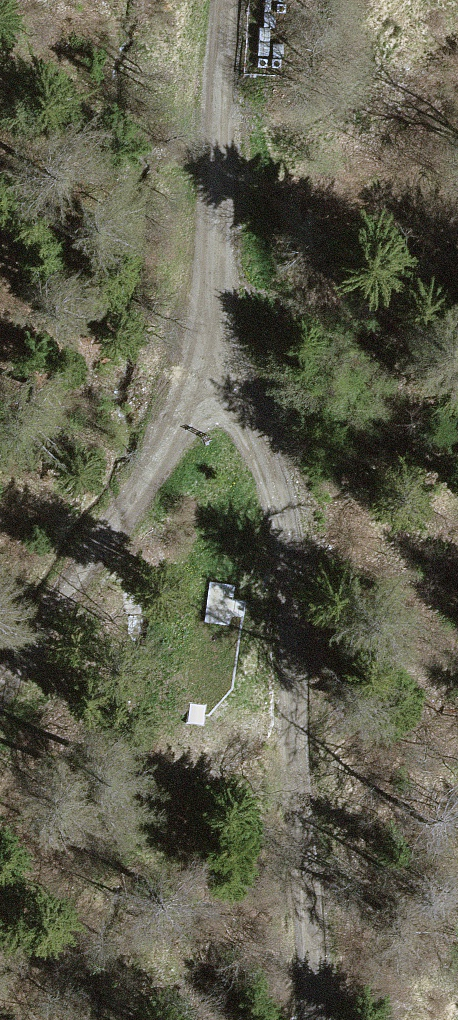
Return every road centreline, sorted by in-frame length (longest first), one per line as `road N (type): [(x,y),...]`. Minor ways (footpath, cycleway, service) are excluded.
road 1 (track): [(286,1019),(291,734),(278,456),(214,411),(153,446),(0,684)]
road 2 (track): [(236,0),(214,411)]

